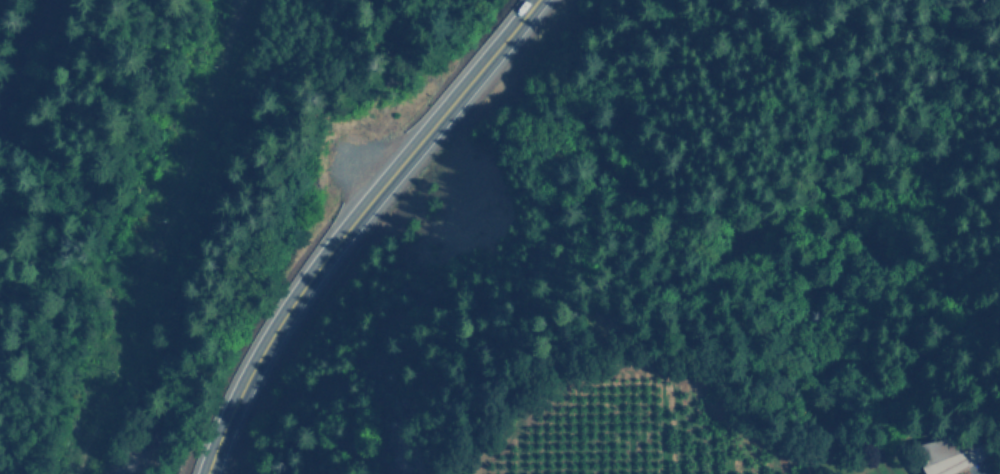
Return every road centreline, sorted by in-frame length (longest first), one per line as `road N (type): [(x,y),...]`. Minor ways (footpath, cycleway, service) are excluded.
road 1 (primary): [(205,473),(268,338),(318,264),(535,0)]

